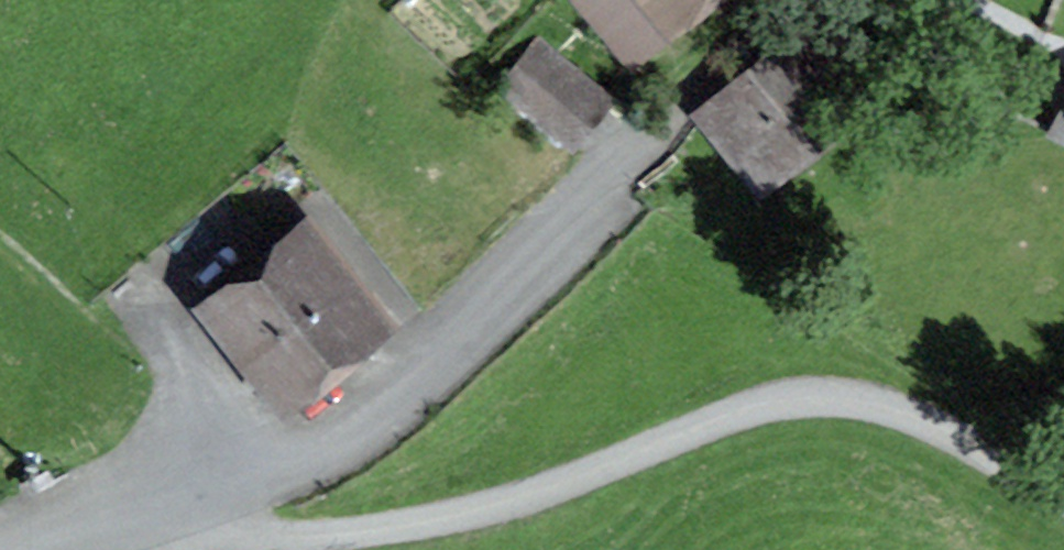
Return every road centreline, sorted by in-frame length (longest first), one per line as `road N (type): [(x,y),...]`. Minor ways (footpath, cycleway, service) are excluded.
road 1 (unclassified): [(1063,497),(919,419),(799,400),(527,496),(401,525),(243,532),(177,512)]
road 2 (unclassified): [(177,512),(311,445),(383,393),(720,63)]

